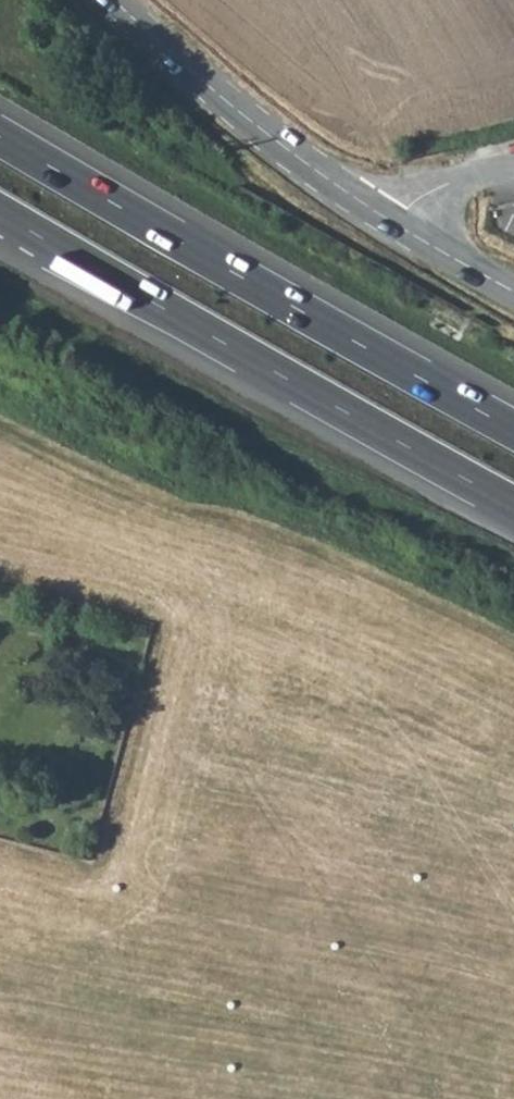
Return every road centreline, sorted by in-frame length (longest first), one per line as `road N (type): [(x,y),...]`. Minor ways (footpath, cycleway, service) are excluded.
road 1 (trunk): [(513,431),(0,137)]
road 2 (trunk): [(0,213),(513,506)]
road 3 (tertiary): [(115,0),(258,127),(402,229)]
road 4 (unclassified): [(513,169),(441,185),(402,229)]
road 5 (tertiary): [(402,229),(513,291)]

